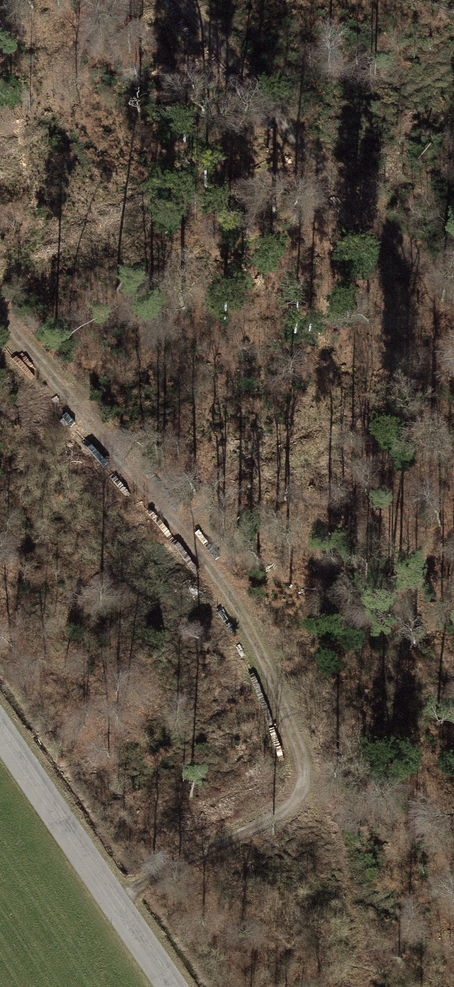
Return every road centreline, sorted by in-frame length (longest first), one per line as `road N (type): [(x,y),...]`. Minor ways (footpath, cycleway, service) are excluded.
road 1 (track): [(115,899),(277,817),(300,796),(305,762),(214,567),(0,311)]
road 2 (track): [(179,0),(289,133),(453,299)]
road 3 (tertiary): [(0,726),(174,986)]

